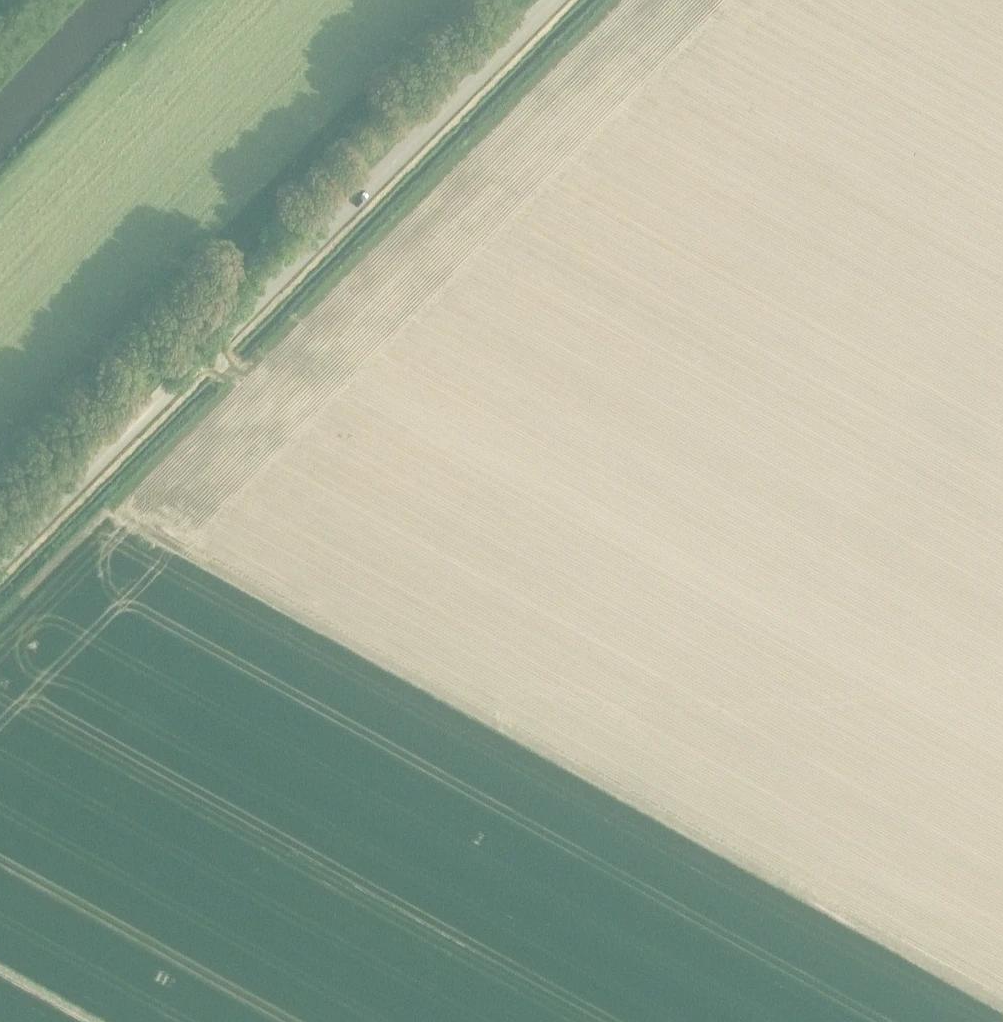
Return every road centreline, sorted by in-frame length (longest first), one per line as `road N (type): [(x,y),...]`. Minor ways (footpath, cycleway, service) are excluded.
road 1 (tertiary): [(549,0),(0,553)]

